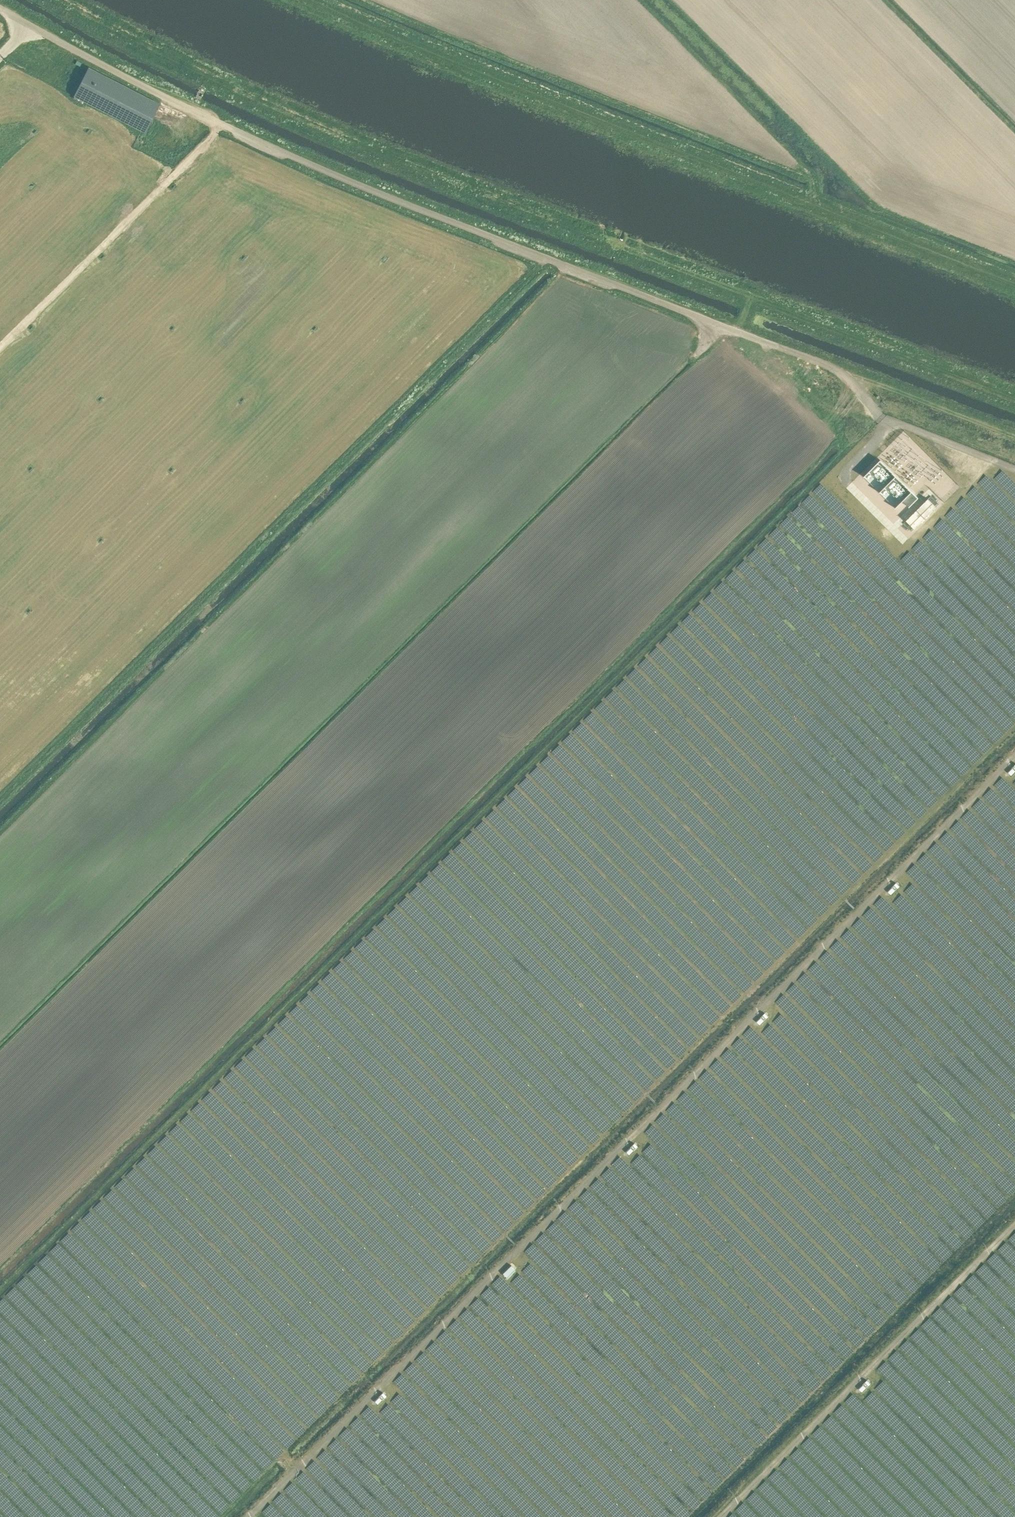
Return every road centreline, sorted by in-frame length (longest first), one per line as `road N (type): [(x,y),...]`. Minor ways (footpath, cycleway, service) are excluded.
road 1 (track): [(246,1516),(1014,754)]
road 2 (unclassified): [(741,331),(234,128),(0,5)]
road 3 (track): [(1014,1224),(719,1516)]
road 4 (track): [(741,331),(845,374),(881,418),(1014,471)]

